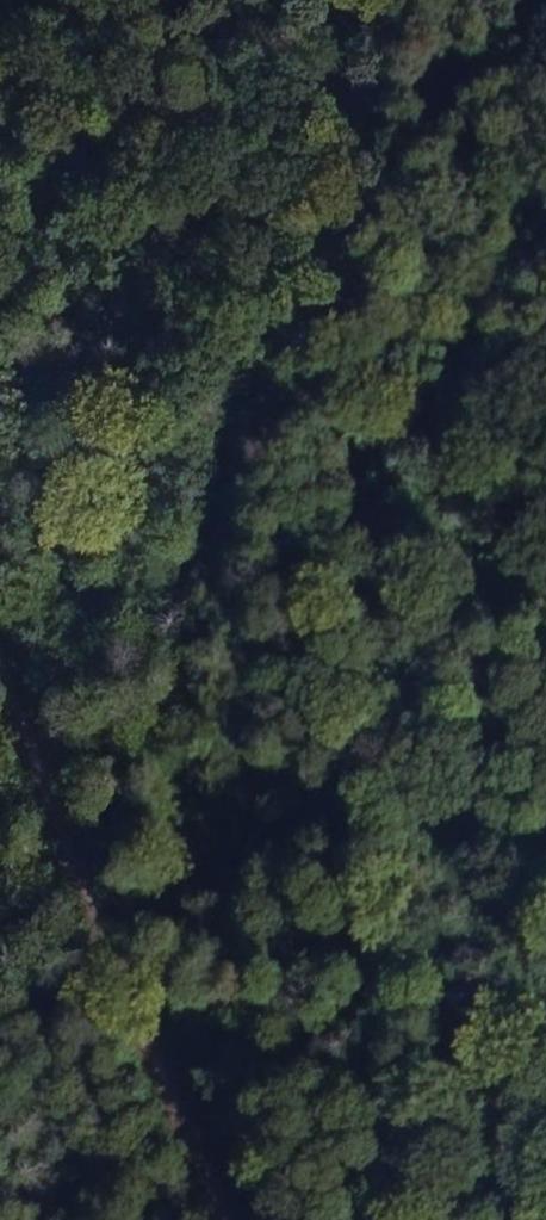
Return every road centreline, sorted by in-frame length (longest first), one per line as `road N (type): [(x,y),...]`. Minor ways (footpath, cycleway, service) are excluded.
road 1 (track): [(227,1219),(144,1004),(0,678)]

